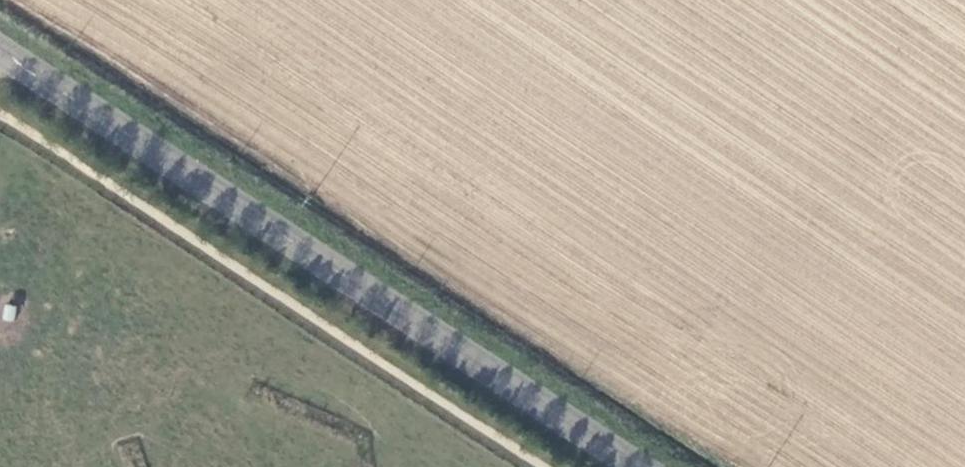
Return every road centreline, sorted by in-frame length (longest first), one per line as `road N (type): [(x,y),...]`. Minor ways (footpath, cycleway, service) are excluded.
road 1 (secondary): [(637,466),(0,54)]

